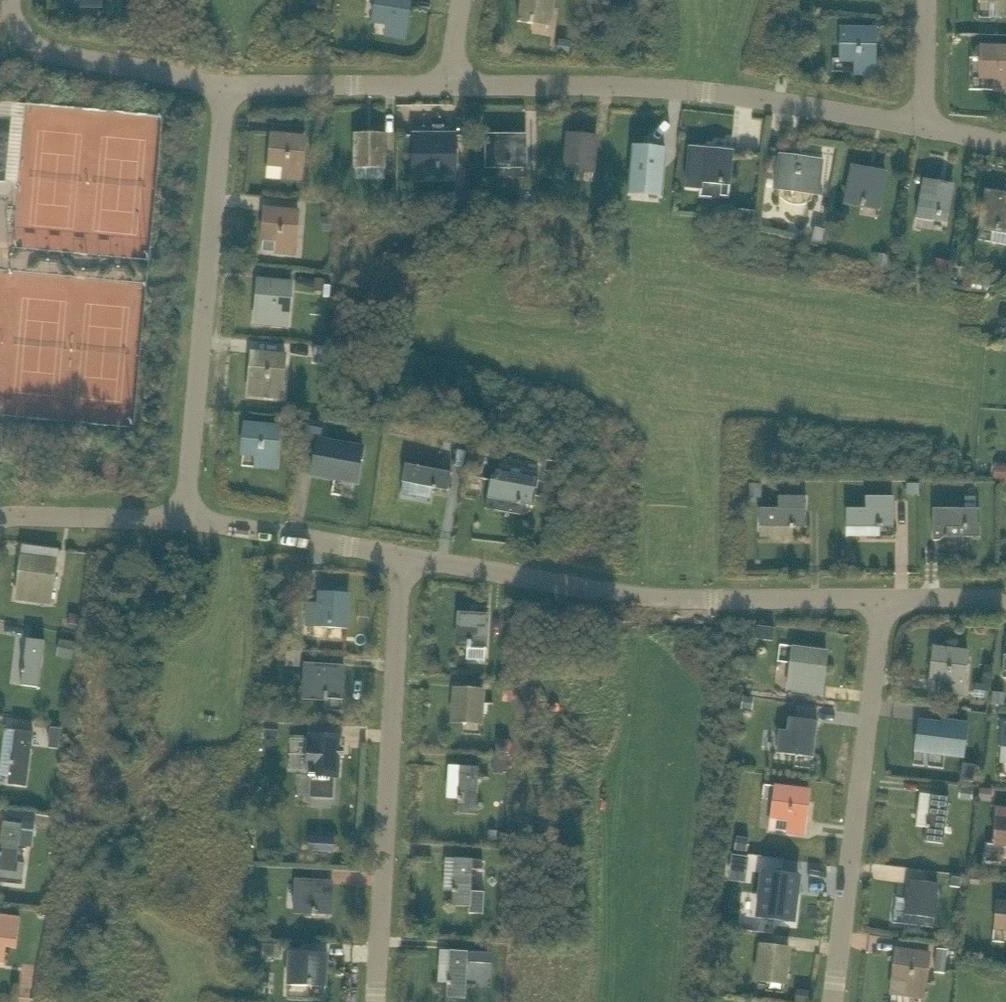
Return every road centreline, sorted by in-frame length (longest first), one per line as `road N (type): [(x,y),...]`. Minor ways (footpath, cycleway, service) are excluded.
road 1 (residential): [(883,606),(610,593),(398,559)]
road 2 (residential): [(921,125),(443,85)]
road 3 (residential): [(369,1001),(398,559)]
road 4 (residential): [(186,523),(222,88)]
road 5 (residential): [(833,1001),(883,606)]
road 6 (residential): [(222,88),(25,47),(4,0)]
road 7 (residential): [(443,85),(222,88)]
road 8 (residential): [(398,559),(186,523)]
road 9 (residential): [(186,523),(0,518)]
road 10 (residential): [(921,125),(924,0)]
road 11 (residential): [(1005,609),(883,606)]

